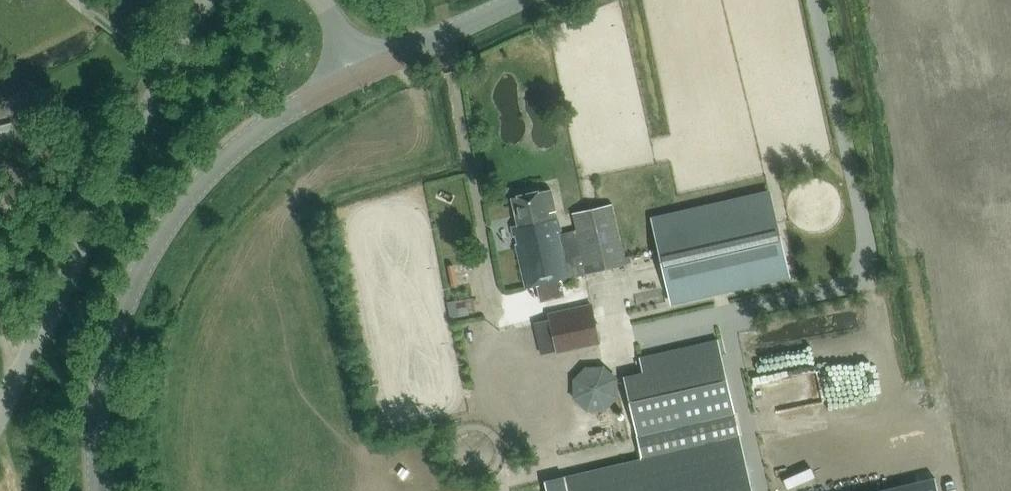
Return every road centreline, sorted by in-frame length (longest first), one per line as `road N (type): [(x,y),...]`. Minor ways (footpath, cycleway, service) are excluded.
road 1 (tertiary): [(99,490),(106,367),(153,249),(243,143),(360,75)]
road 2 (unclassified): [(0,410),(202,0)]
road 3 (tertiary): [(360,75),(520,0)]

